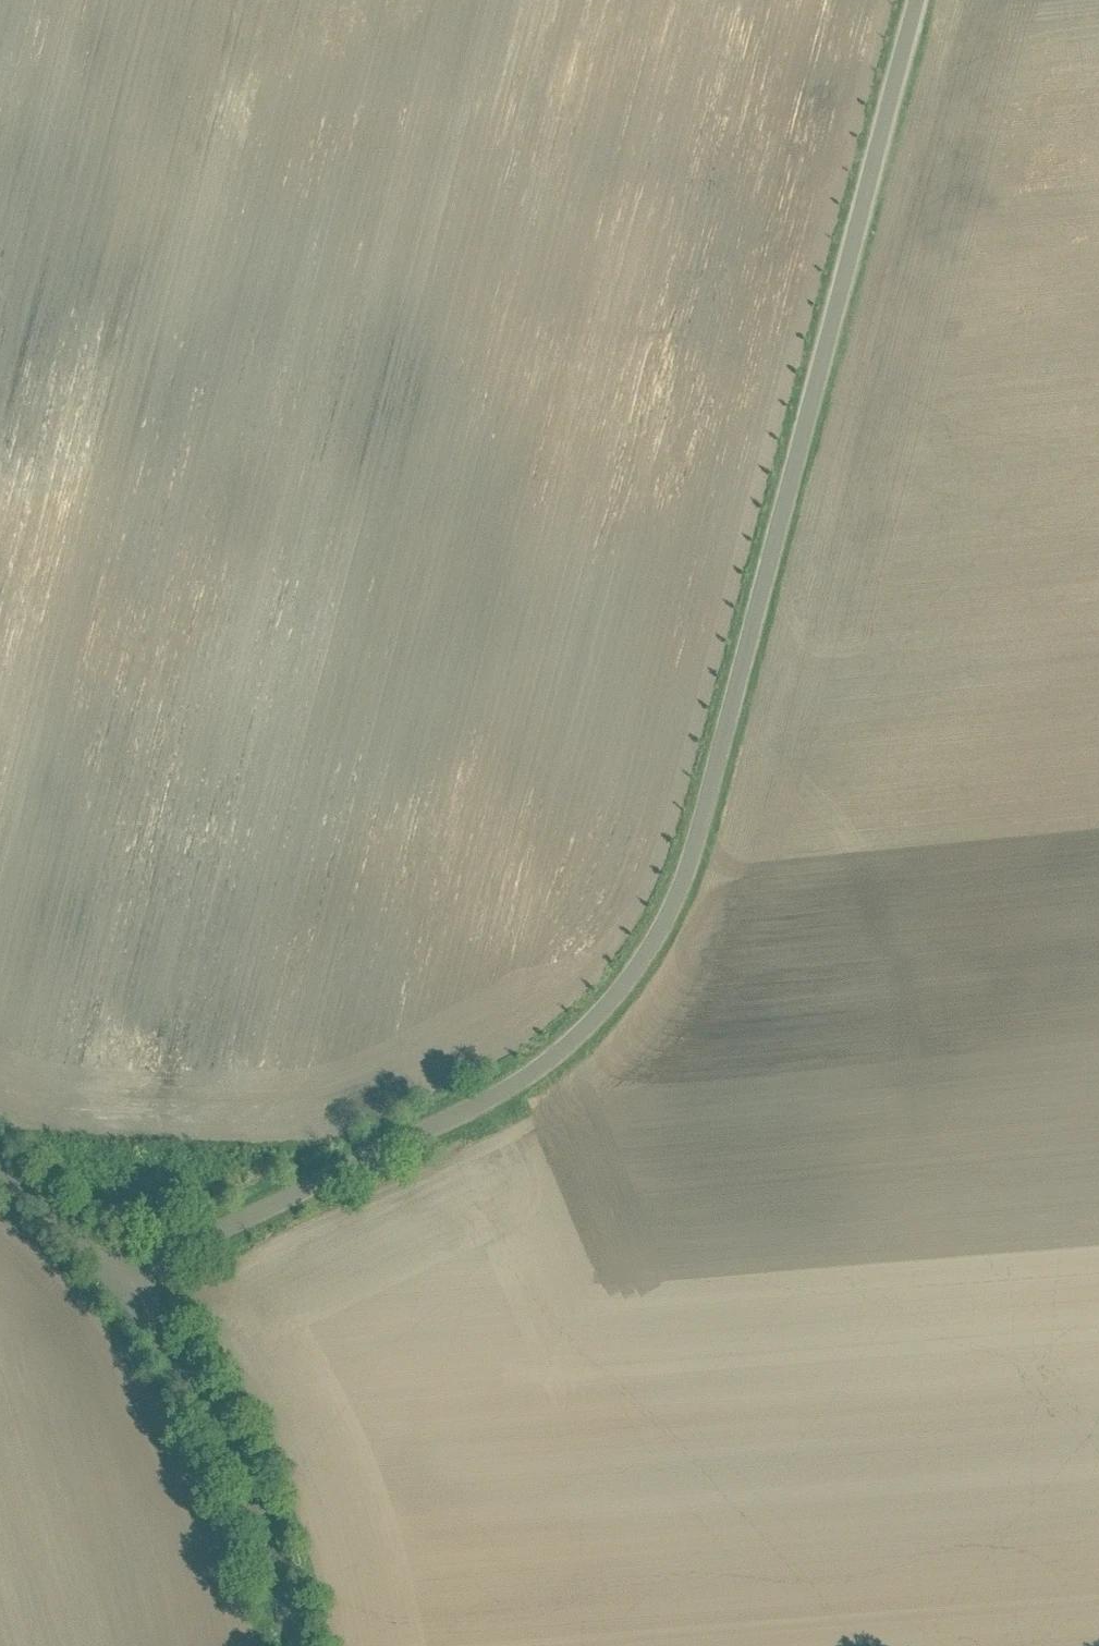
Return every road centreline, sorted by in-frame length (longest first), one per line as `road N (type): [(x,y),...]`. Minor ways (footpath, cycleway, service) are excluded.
road 1 (residential): [(121,1278),(530,1075),(589,1029),(641,960),(692,864),(918,0)]
road 2 (residential): [(290,1645),(205,1419),(121,1278)]
road 3 (tertiary): [(121,1278),(0,1180)]

